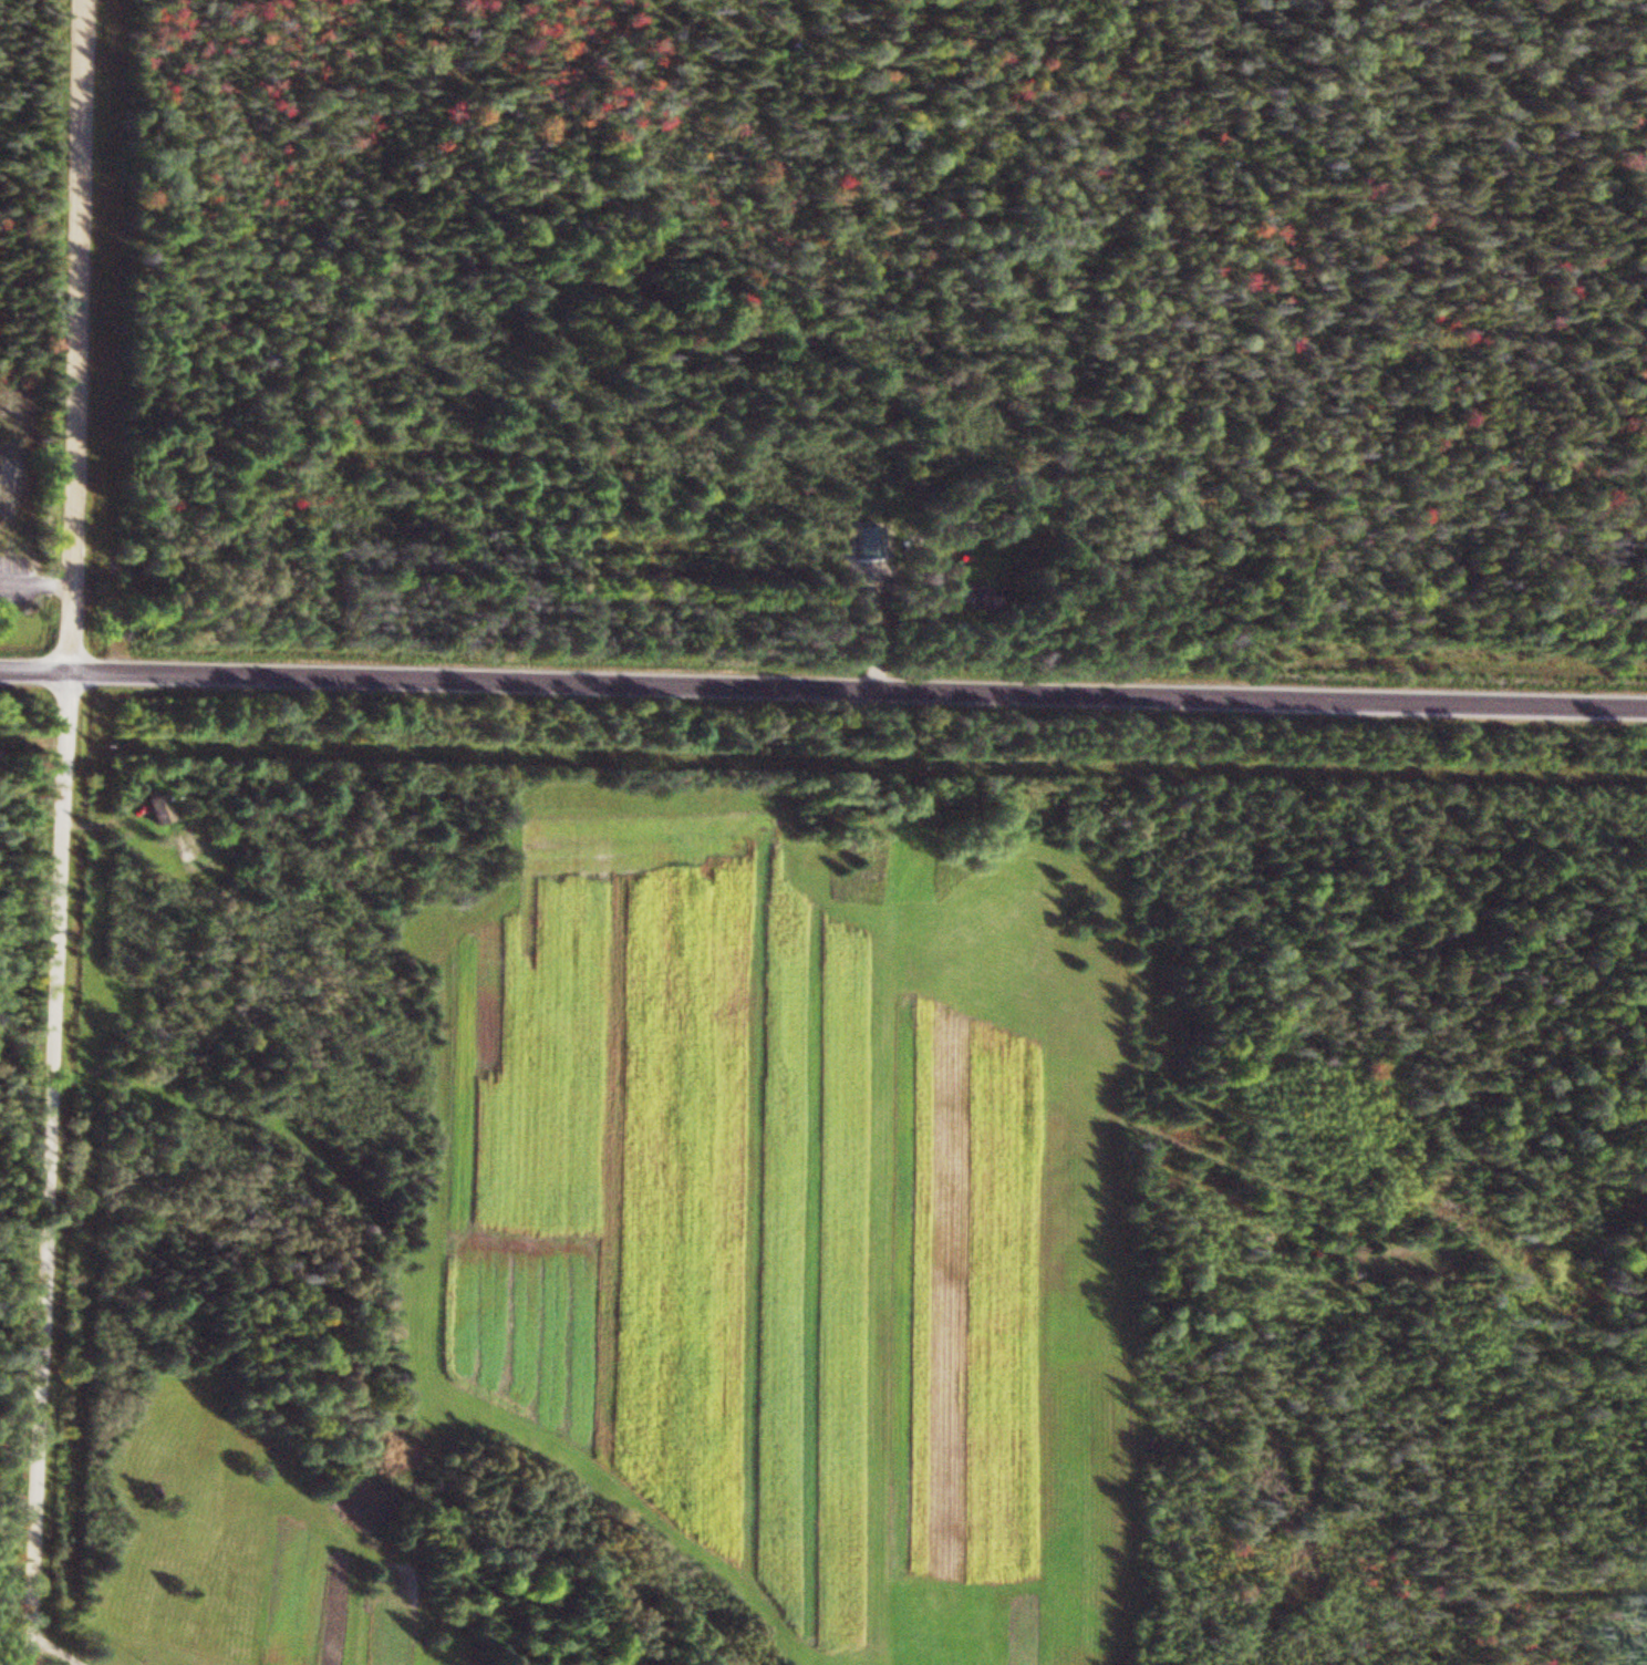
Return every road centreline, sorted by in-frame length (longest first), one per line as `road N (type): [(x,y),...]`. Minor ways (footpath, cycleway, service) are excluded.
road 1 (residential): [(32,1664),(58,1197),(88,0)]
road 2 (tertiary): [(1646,707),(71,672)]

